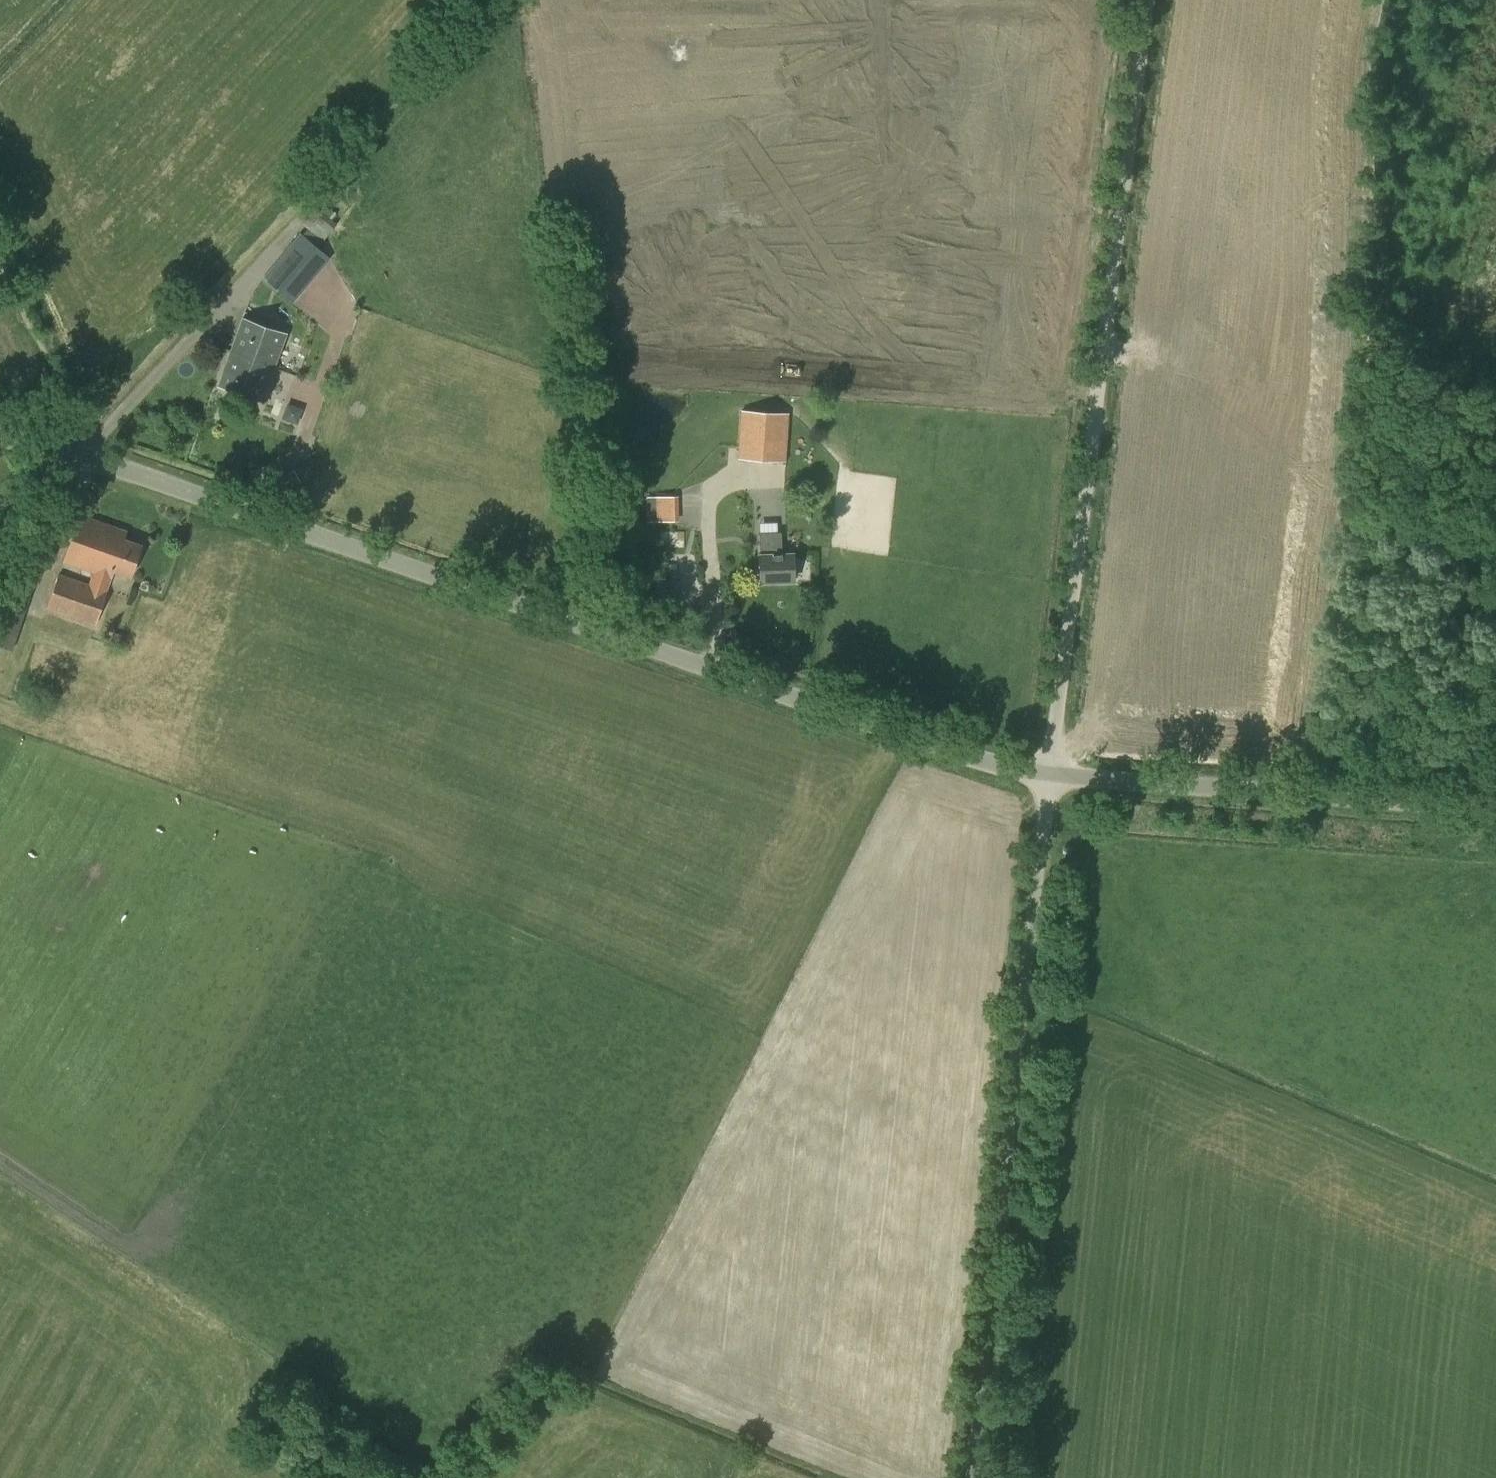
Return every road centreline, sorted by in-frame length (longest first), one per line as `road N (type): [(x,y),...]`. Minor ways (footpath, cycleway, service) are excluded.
road 1 (unclassified): [(1043,771),(998,765),(52,448)]
road 2 (unclassified): [(1043,771),(1146,0)]
road 3 (unclassified): [(971,1477),(1043,771)]
road 4 (unclassified): [(1495,809),(1043,771)]

